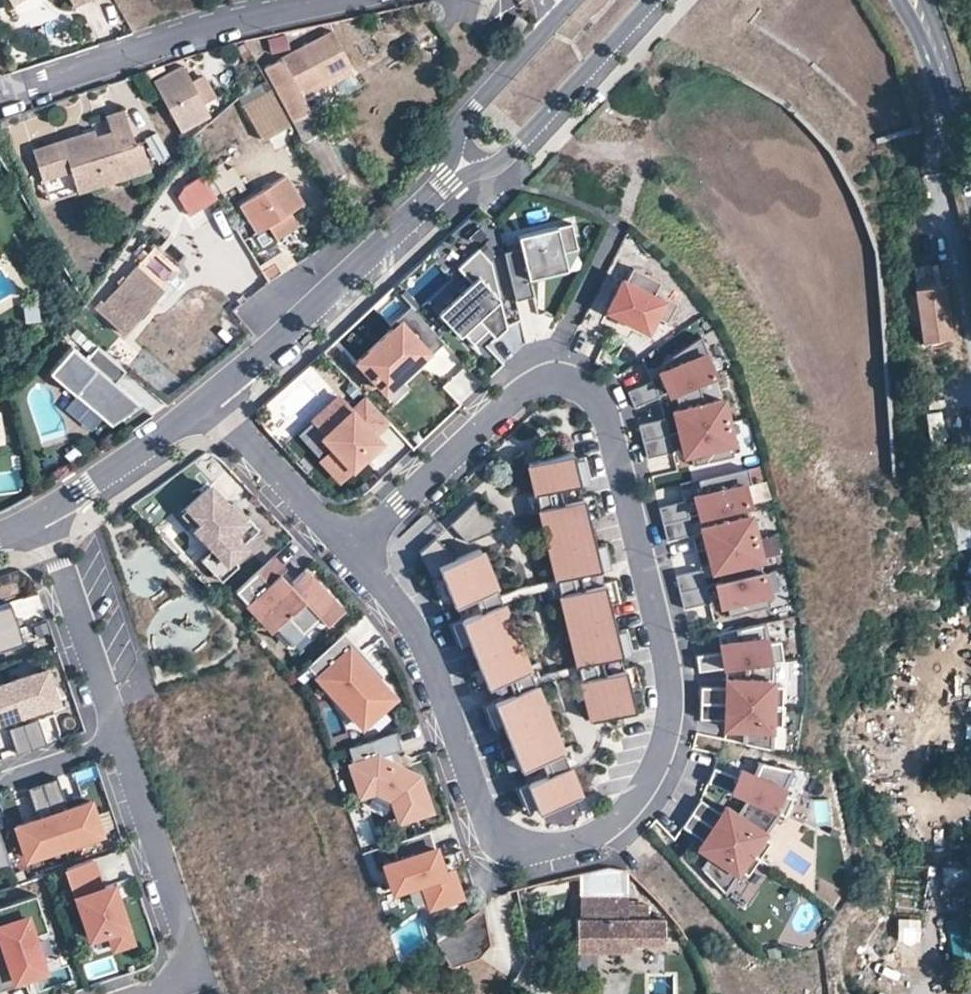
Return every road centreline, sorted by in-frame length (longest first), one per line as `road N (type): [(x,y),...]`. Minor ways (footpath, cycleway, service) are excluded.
road 1 (residential): [(350,550),(425,645),(487,822),(511,846),(600,835),(655,770),(670,722),(669,690),(601,405),(577,382),(531,385),(399,503)]
road 2 (residential): [(329,0),(0,96)]
road 3 (residential): [(445,178),(208,392)]
road 4 (residential): [(118,747),(191,945),(180,984),(153,993)]
road 5 (residential): [(445,178),(513,148),(649,0)]
road 6 (residential): [(35,517),(54,550),(118,747)]
road 7 (residential): [(567,4),(463,129),(445,178)]
road 8 (residential): [(208,392),(350,550)]
road 9 (tertiary): [(970,146),(944,49),(919,0)]
road 10 (residential): [(208,392),(91,482)]
road 11 (residential): [(118,747),(0,786)]

